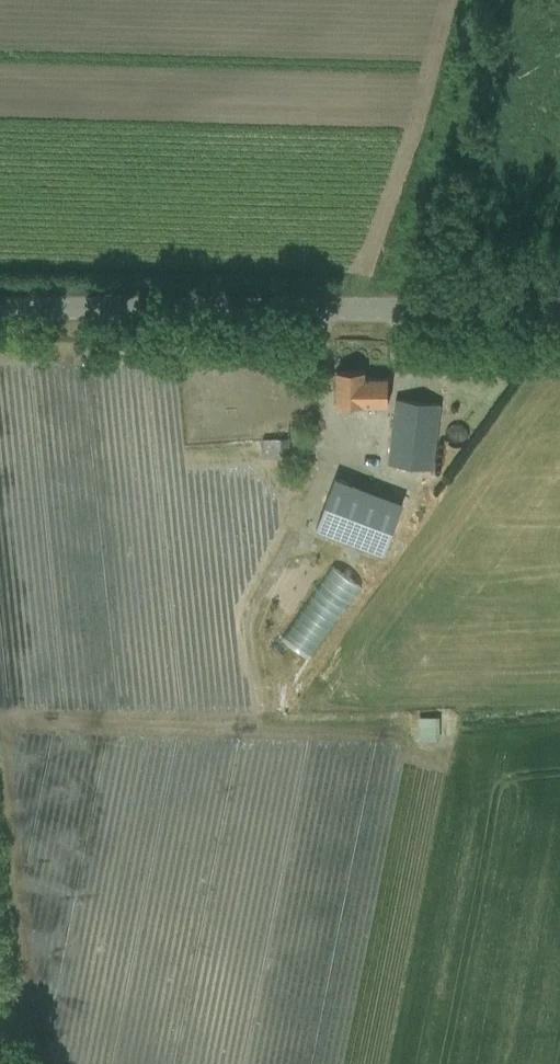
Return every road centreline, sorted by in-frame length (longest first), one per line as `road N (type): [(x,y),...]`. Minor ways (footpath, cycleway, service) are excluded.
road 1 (unclassified): [(559,305),(0,306)]

